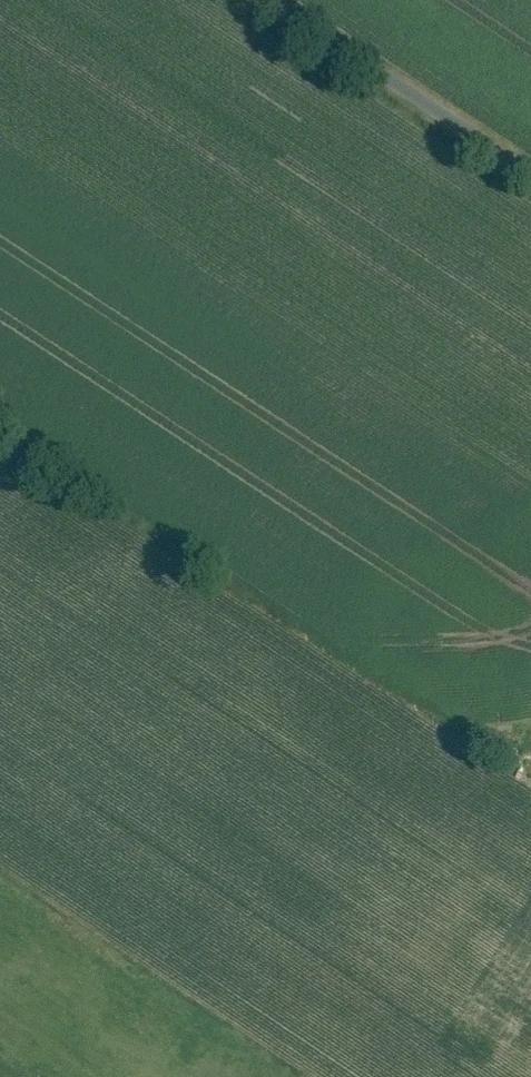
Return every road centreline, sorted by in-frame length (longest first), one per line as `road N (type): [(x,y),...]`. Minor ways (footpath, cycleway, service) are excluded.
road 1 (unclassified): [(530,171),(270,0)]

